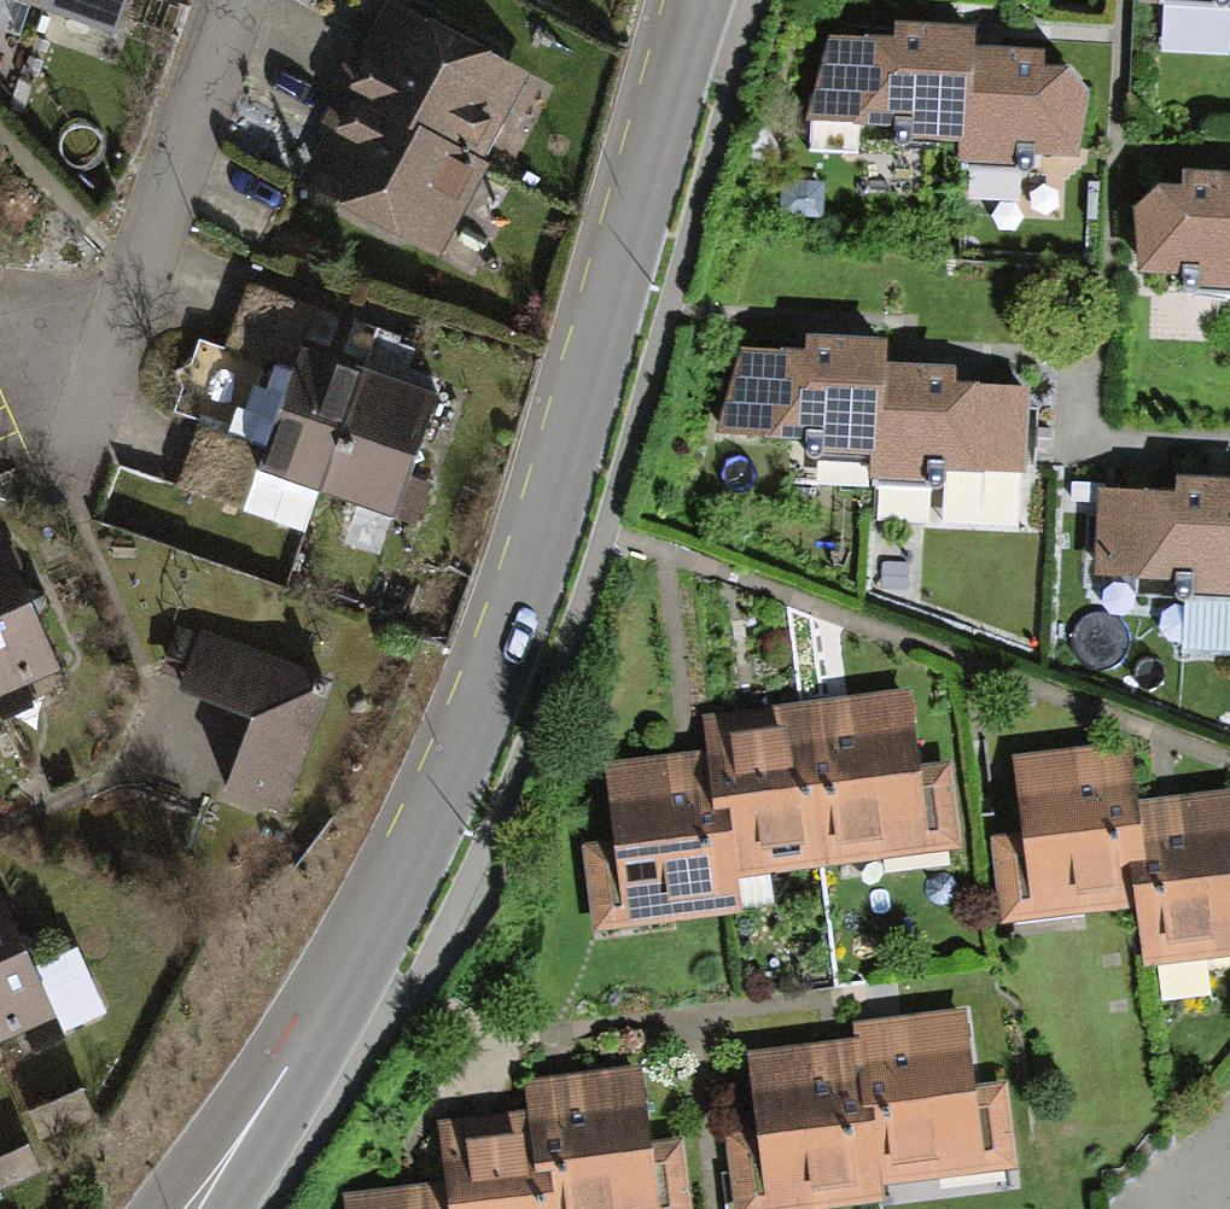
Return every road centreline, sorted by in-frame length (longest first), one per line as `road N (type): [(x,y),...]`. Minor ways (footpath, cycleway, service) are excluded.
road 1 (tertiary): [(190,1208),(360,957),(435,807),(550,508),(694,0)]
road 2 (residential): [(226,0),(59,467)]

